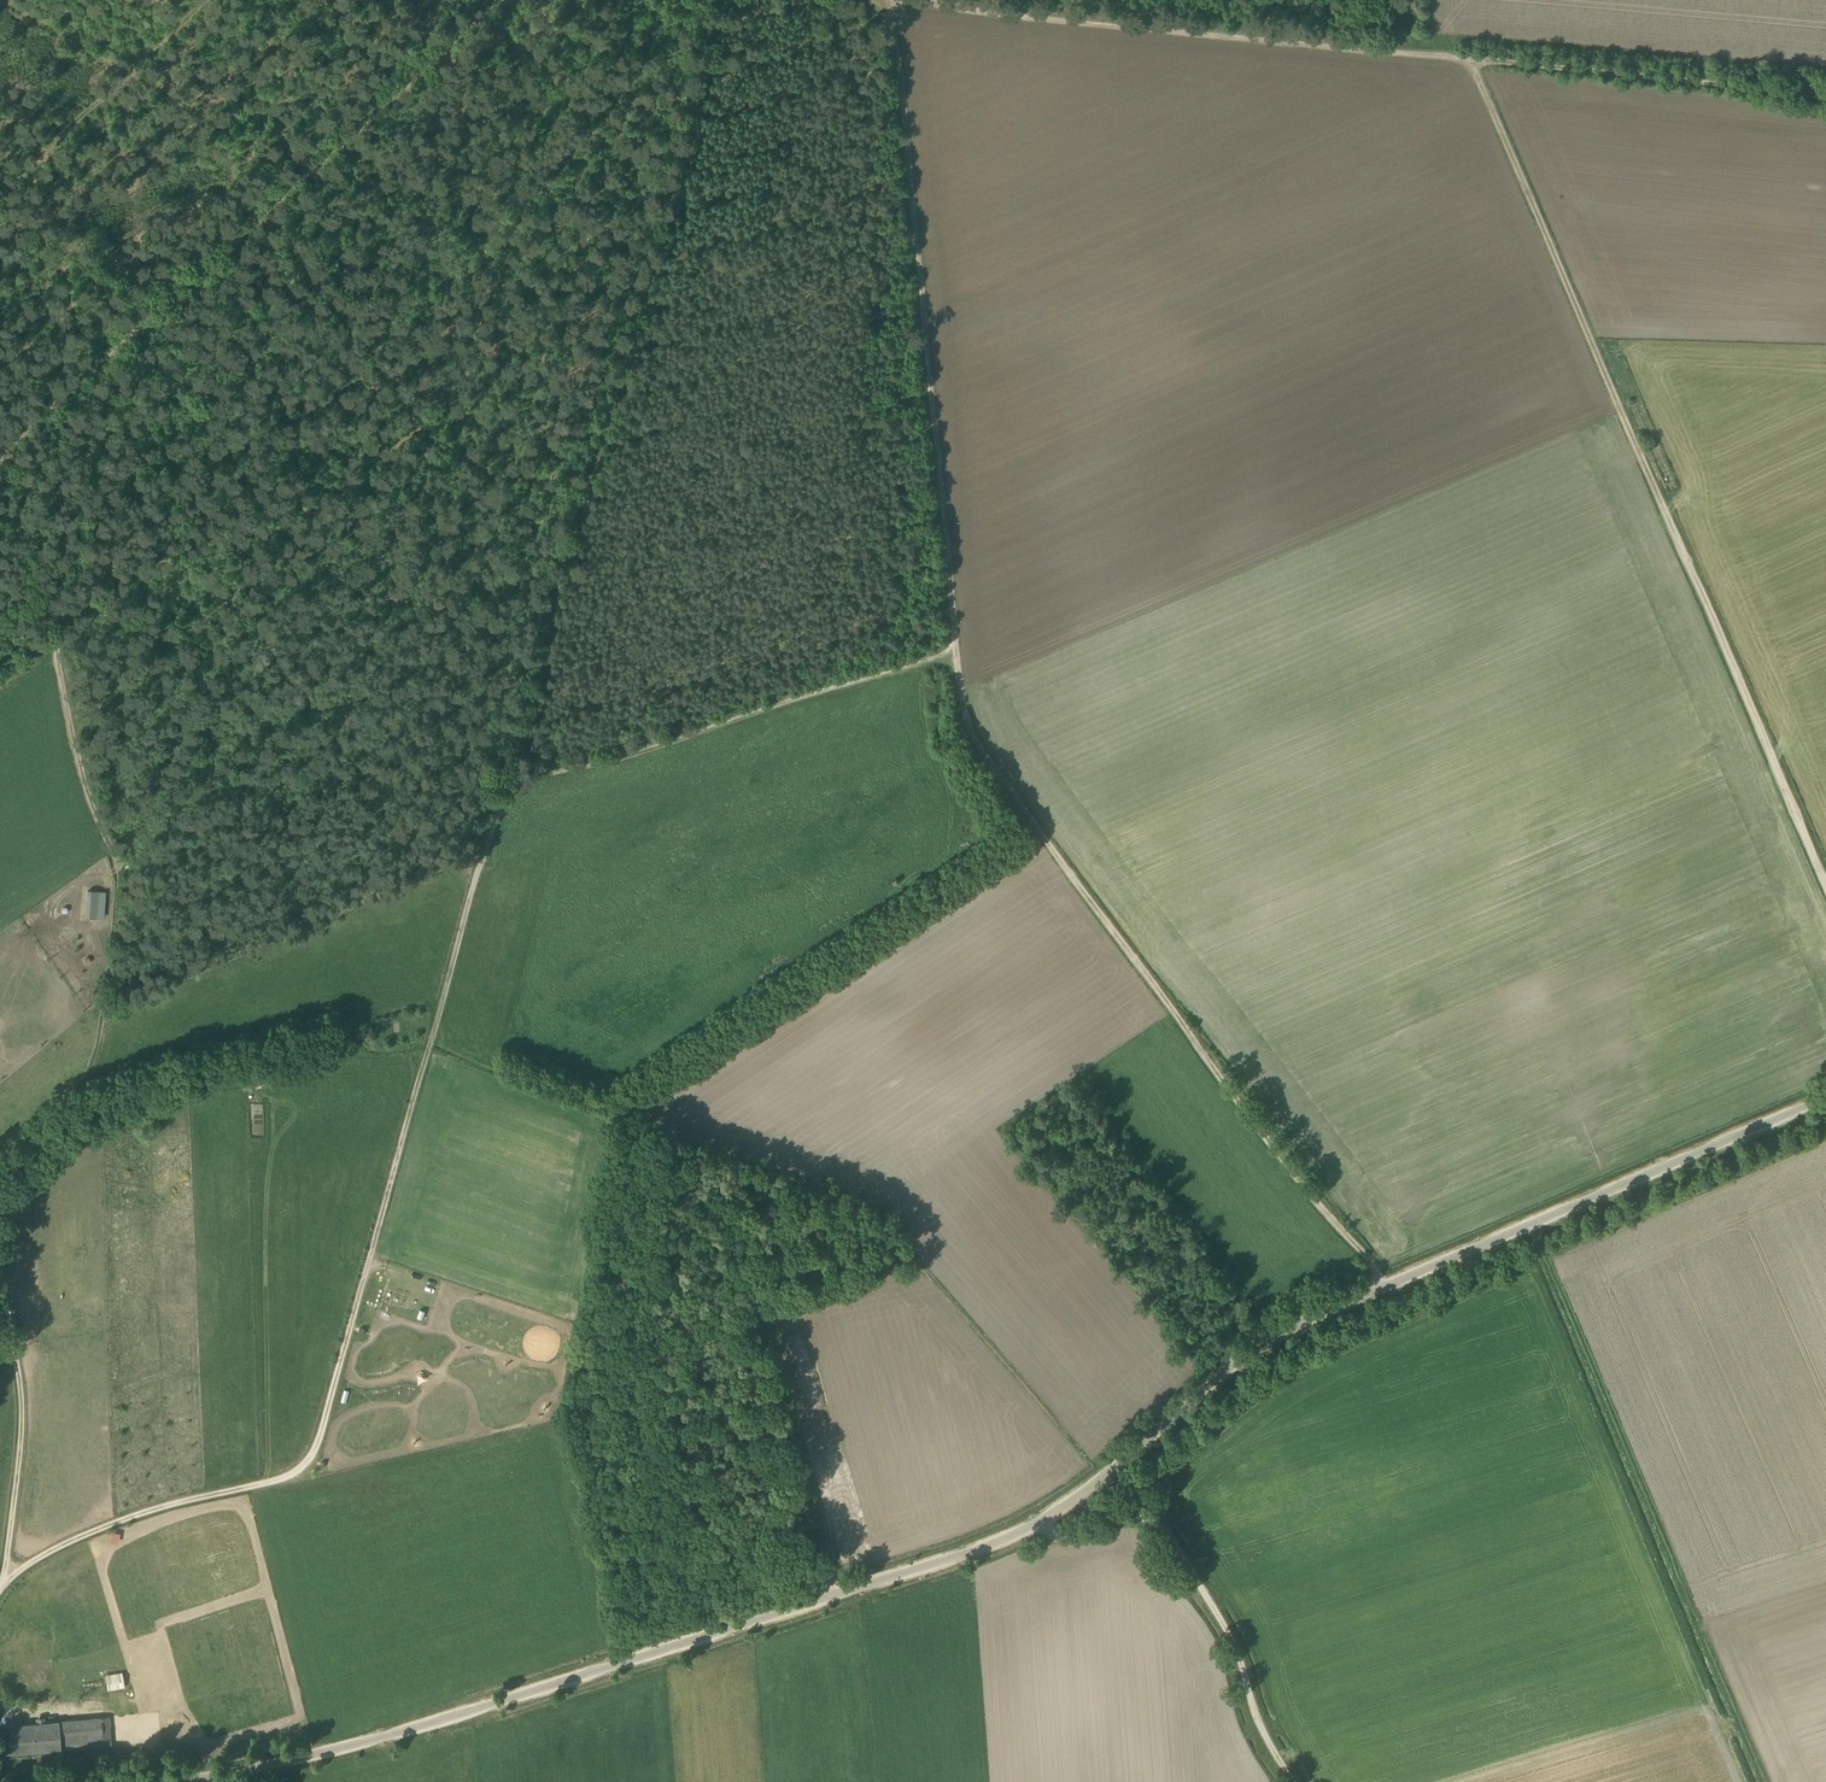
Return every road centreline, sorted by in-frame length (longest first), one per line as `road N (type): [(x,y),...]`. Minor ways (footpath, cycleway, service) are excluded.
road 1 (unclassified): [(174,1781),(354,1747),(1043,1520),(1283,1338),(1825,1102)]
road 2 (track): [(483,854),(312,1446),(288,1476),(150,1507),(40,1554),(4,1580)]
road 3 (track): [(889,3),(1825,96)]
road 4 (track): [(1470,61),(1825,887)]
road 5 (track): [(1385,1289),(1017,802),(971,730),(955,649)]
road 6 (track): [(0,452),(504,0)]
road 7 (track): [(955,649),(889,3)]
road 8 (track): [(955,649),(509,786)]
road 9 (track): [(1043,1520),(1050,1535),(1078,1537),(1134,1516),(1160,1527),(1237,1642),(1256,1706),(1297,1781)]
road 10 (track): [(272,159),(0,3)]
road 11 (track): [(4,1580),(16,1434),(11,1360),(0,1342)]
road 12 (track): [(559,598),(509,786)]
road 13 (track): [(0,211),(171,300)]

